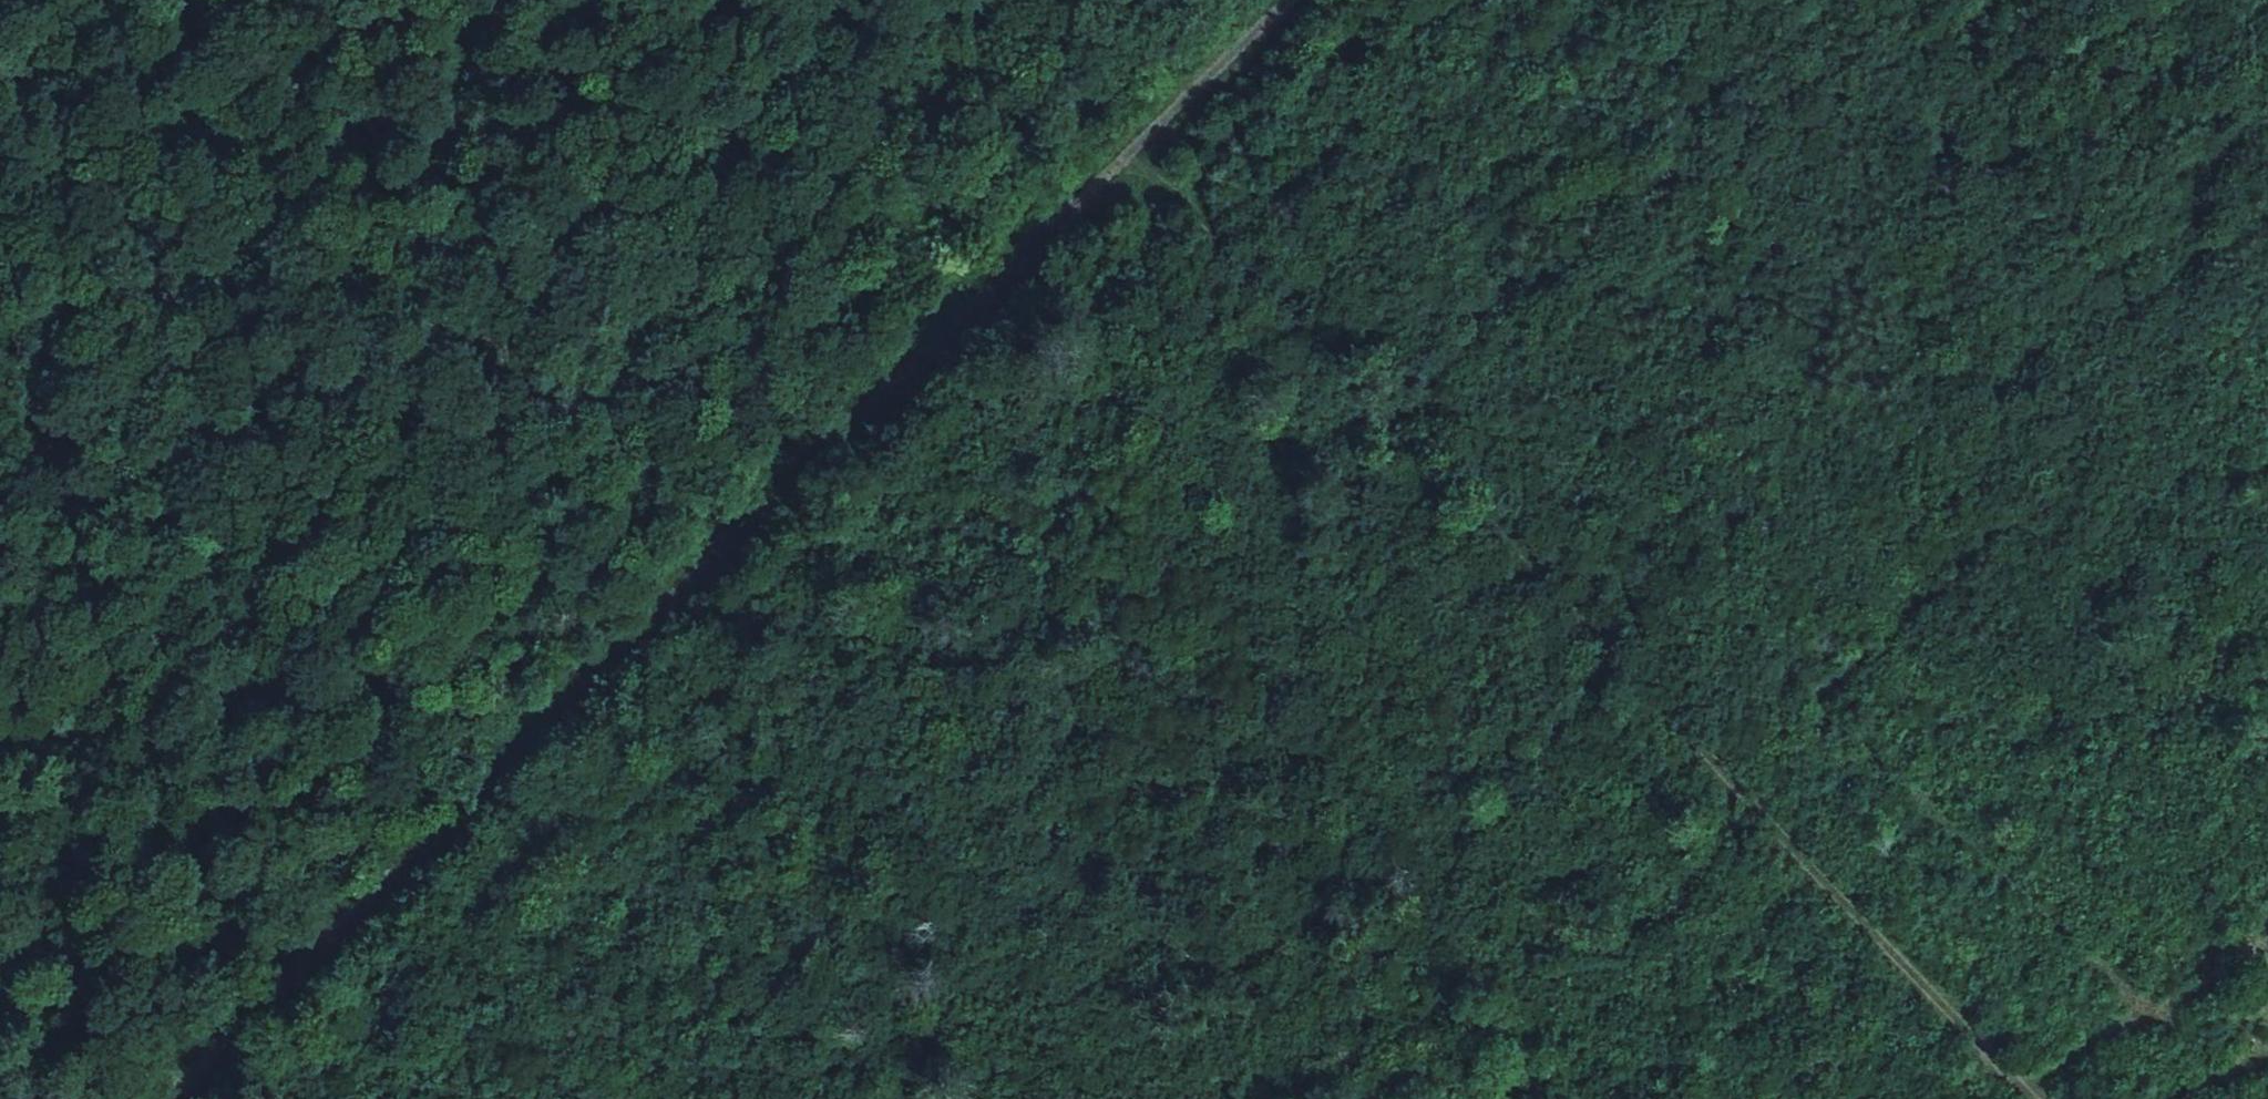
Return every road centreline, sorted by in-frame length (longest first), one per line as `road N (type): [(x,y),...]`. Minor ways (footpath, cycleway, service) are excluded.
road 1 (track): [(168,1098),(1130,152)]
road 2 (track): [(1130,152),(1290,0)]

